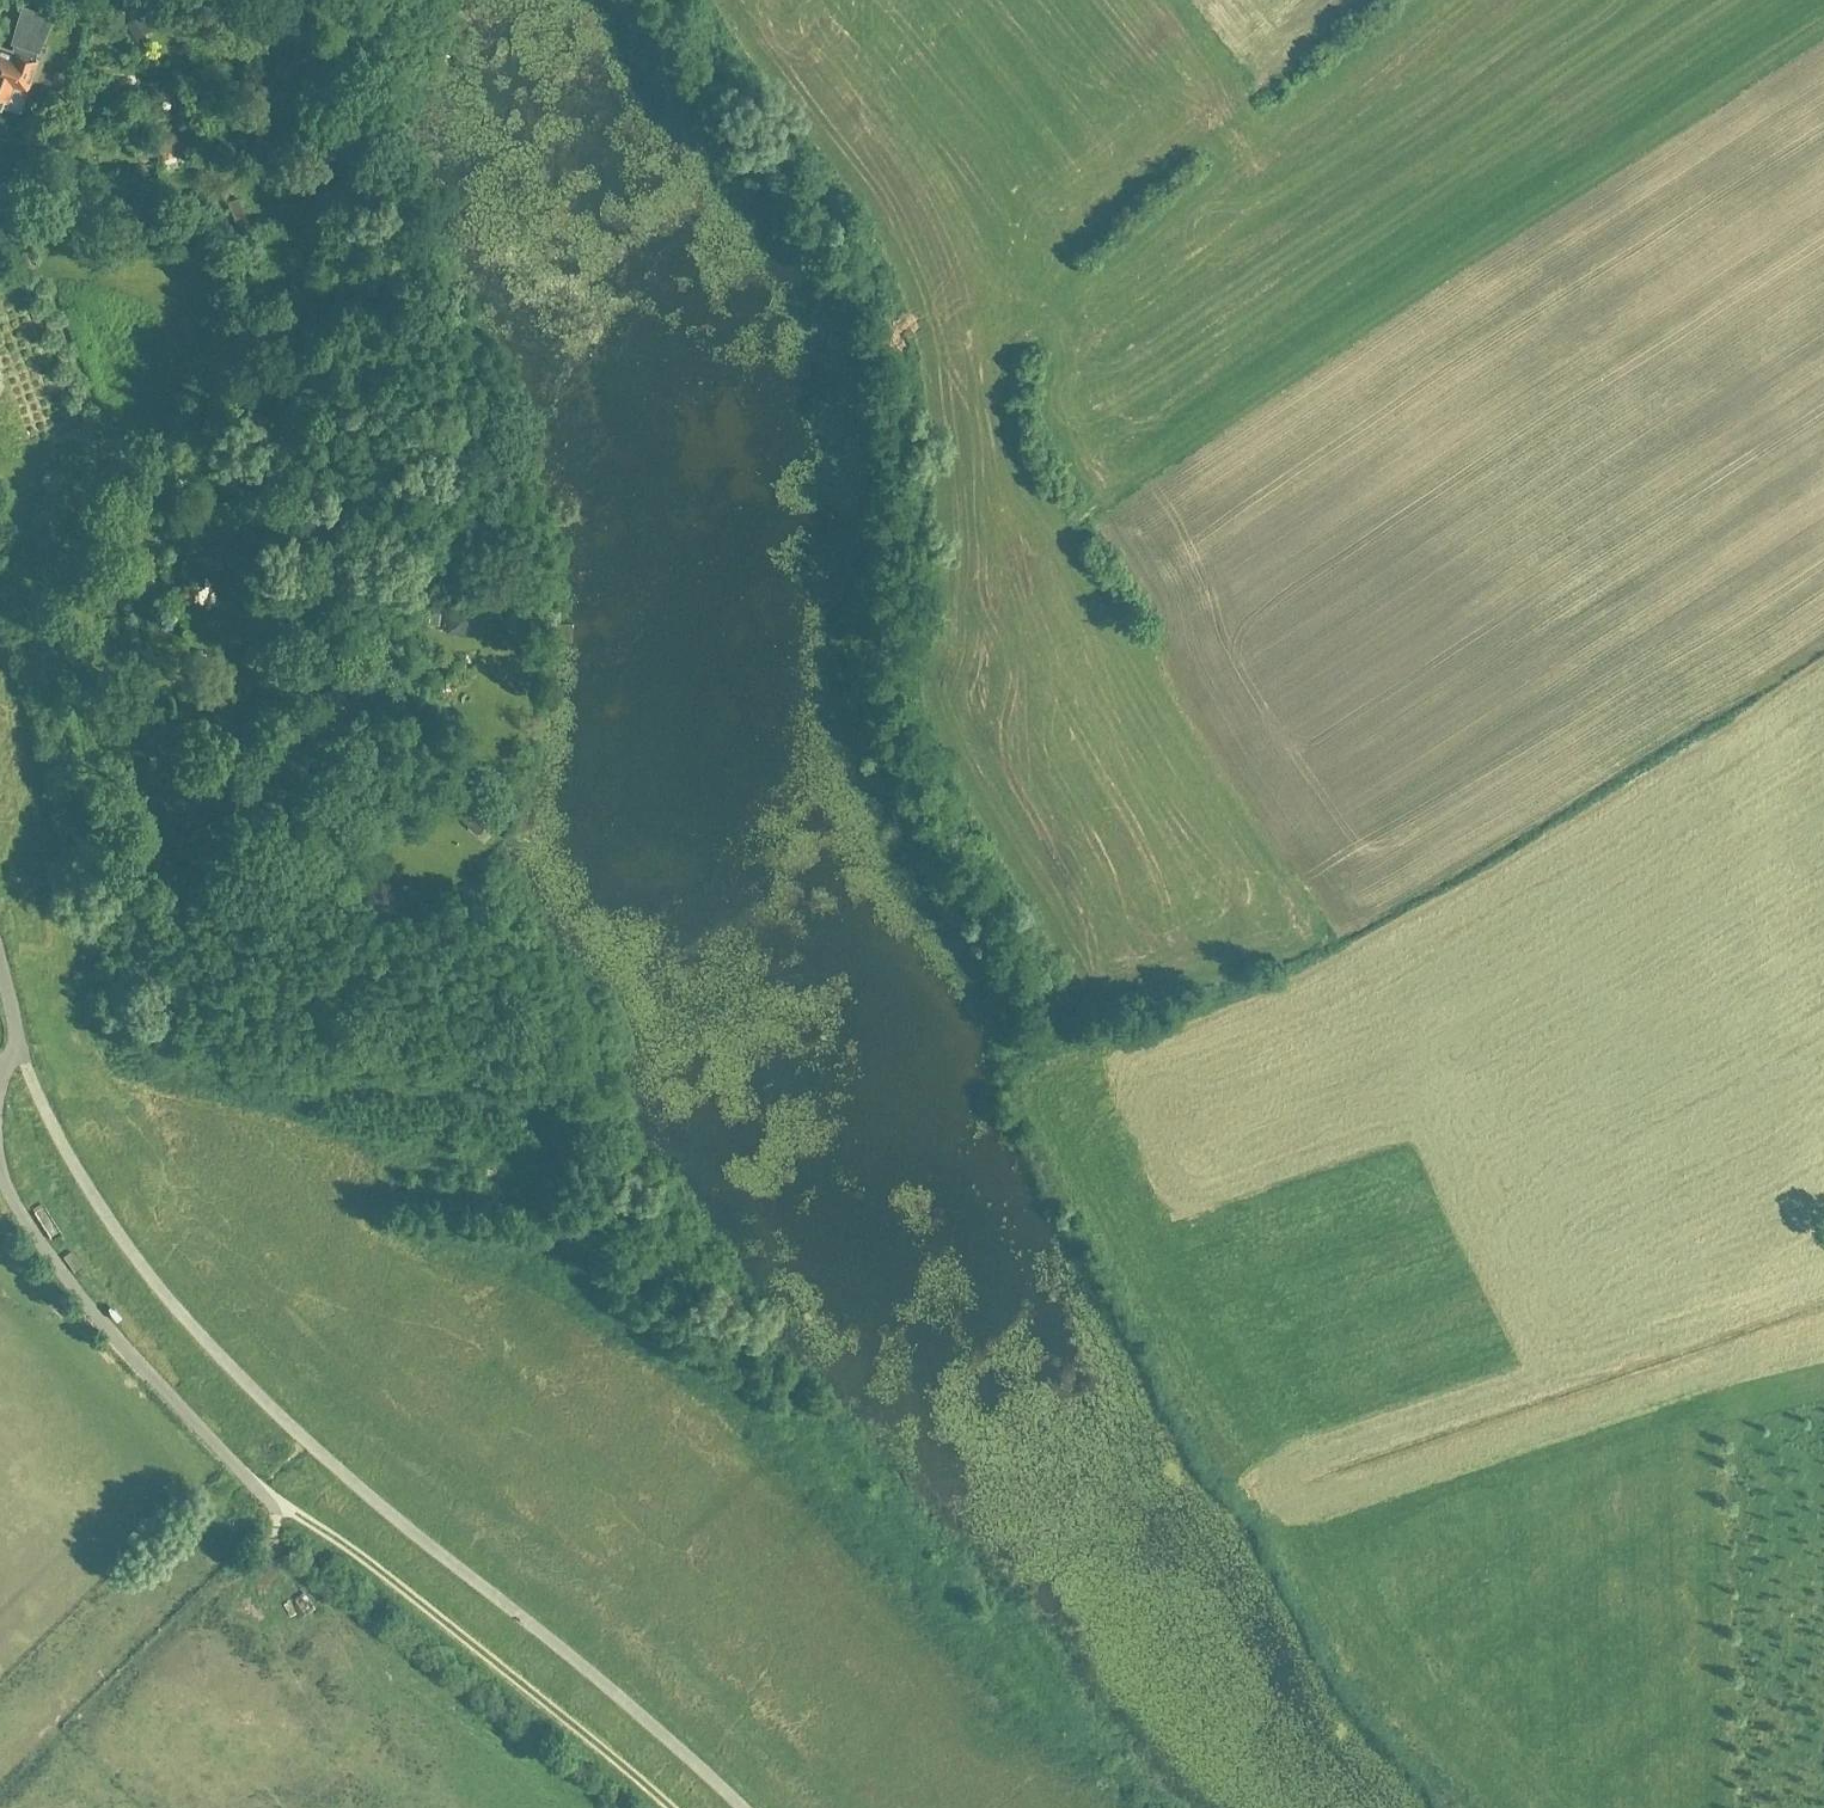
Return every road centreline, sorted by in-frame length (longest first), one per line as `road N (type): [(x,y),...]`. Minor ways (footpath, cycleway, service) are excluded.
road 1 (unclassified): [(677,1807),(375,1566),(262,1491),(71,1284),(14,1200),(0,1152)]
road 2 (unclassified): [(0,1087),(19,1037),(0,955)]

